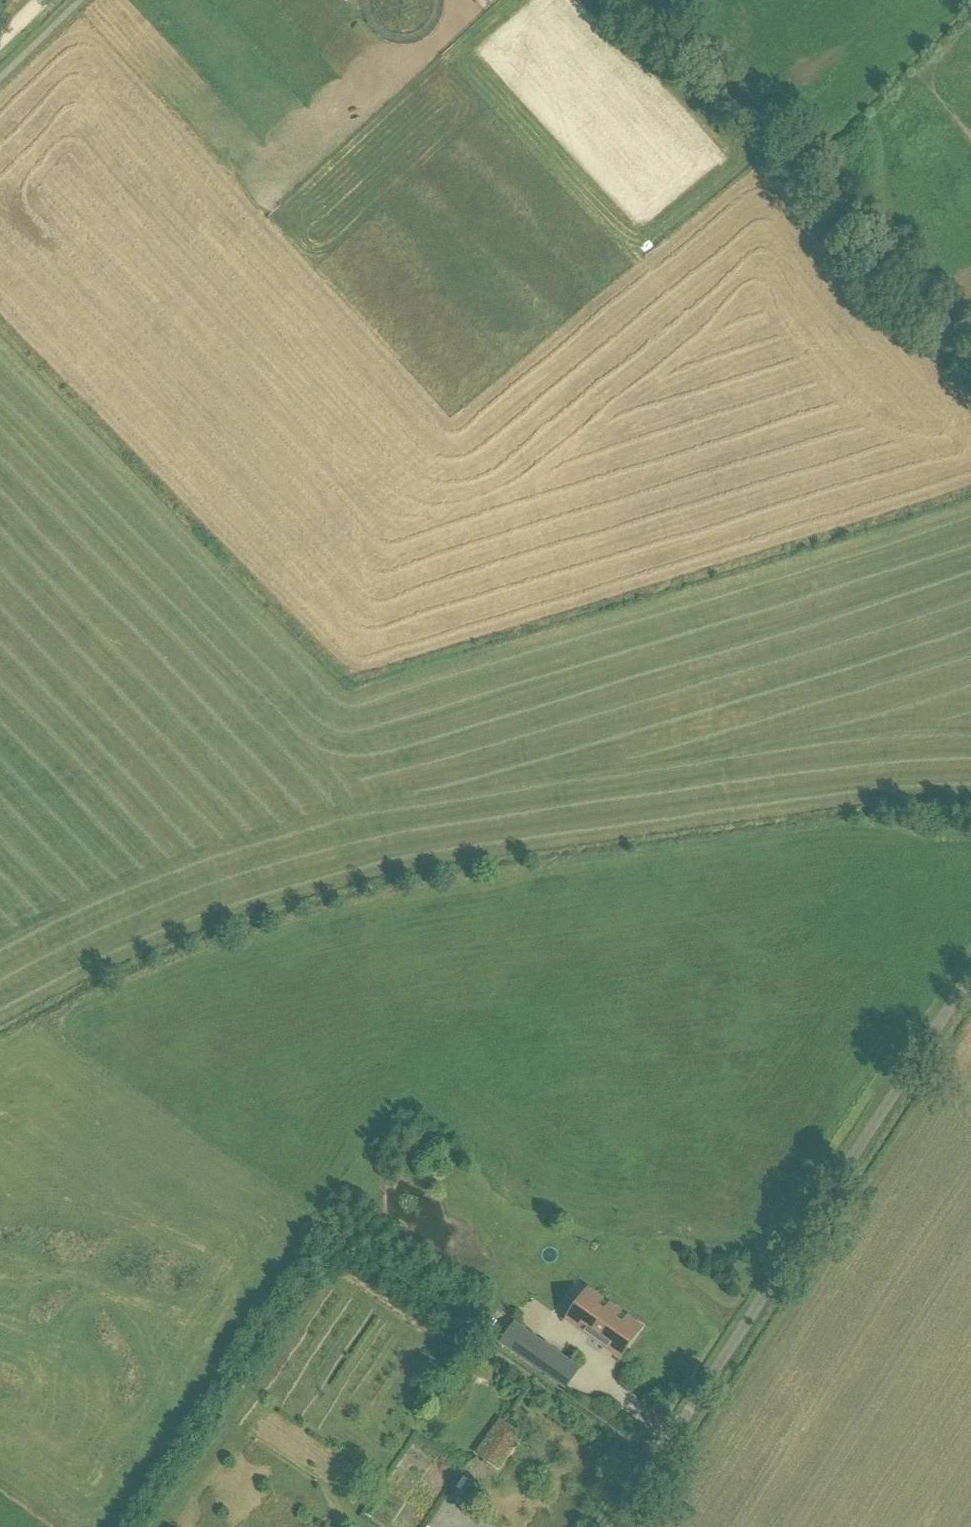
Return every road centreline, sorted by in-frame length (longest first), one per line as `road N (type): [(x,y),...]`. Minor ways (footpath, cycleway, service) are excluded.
road 1 (unclassified): [(612,1526),(970,971)]
road 2 (track): [(970,358),(636,0)]

